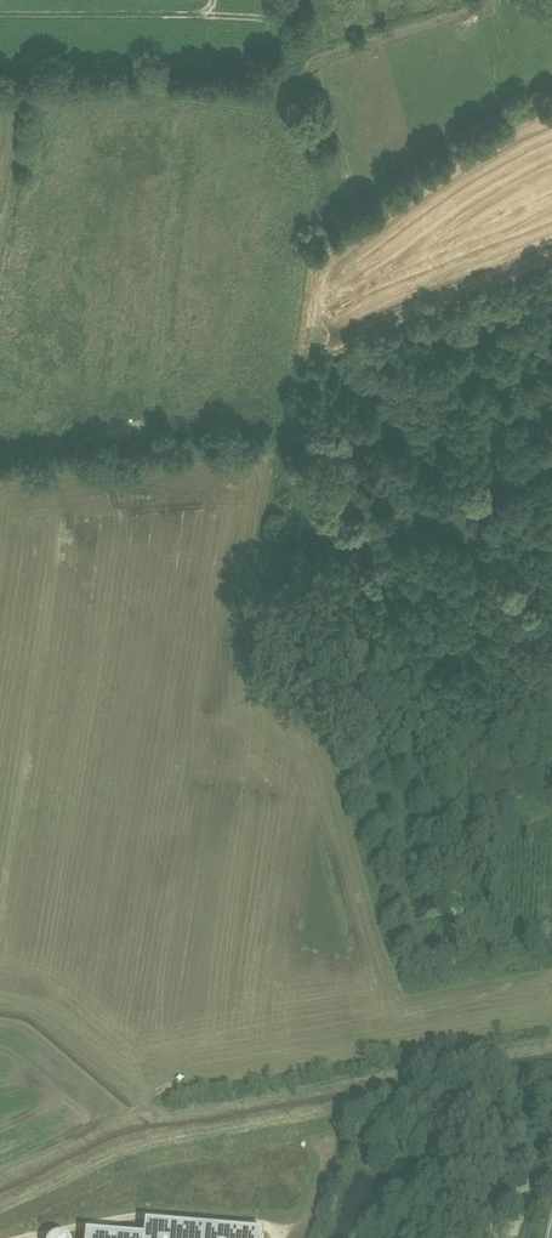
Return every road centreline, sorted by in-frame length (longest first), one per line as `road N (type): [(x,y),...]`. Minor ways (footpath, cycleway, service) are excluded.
road 1 (track): [(551,460),(329,543),(312,538),(282,476)]

